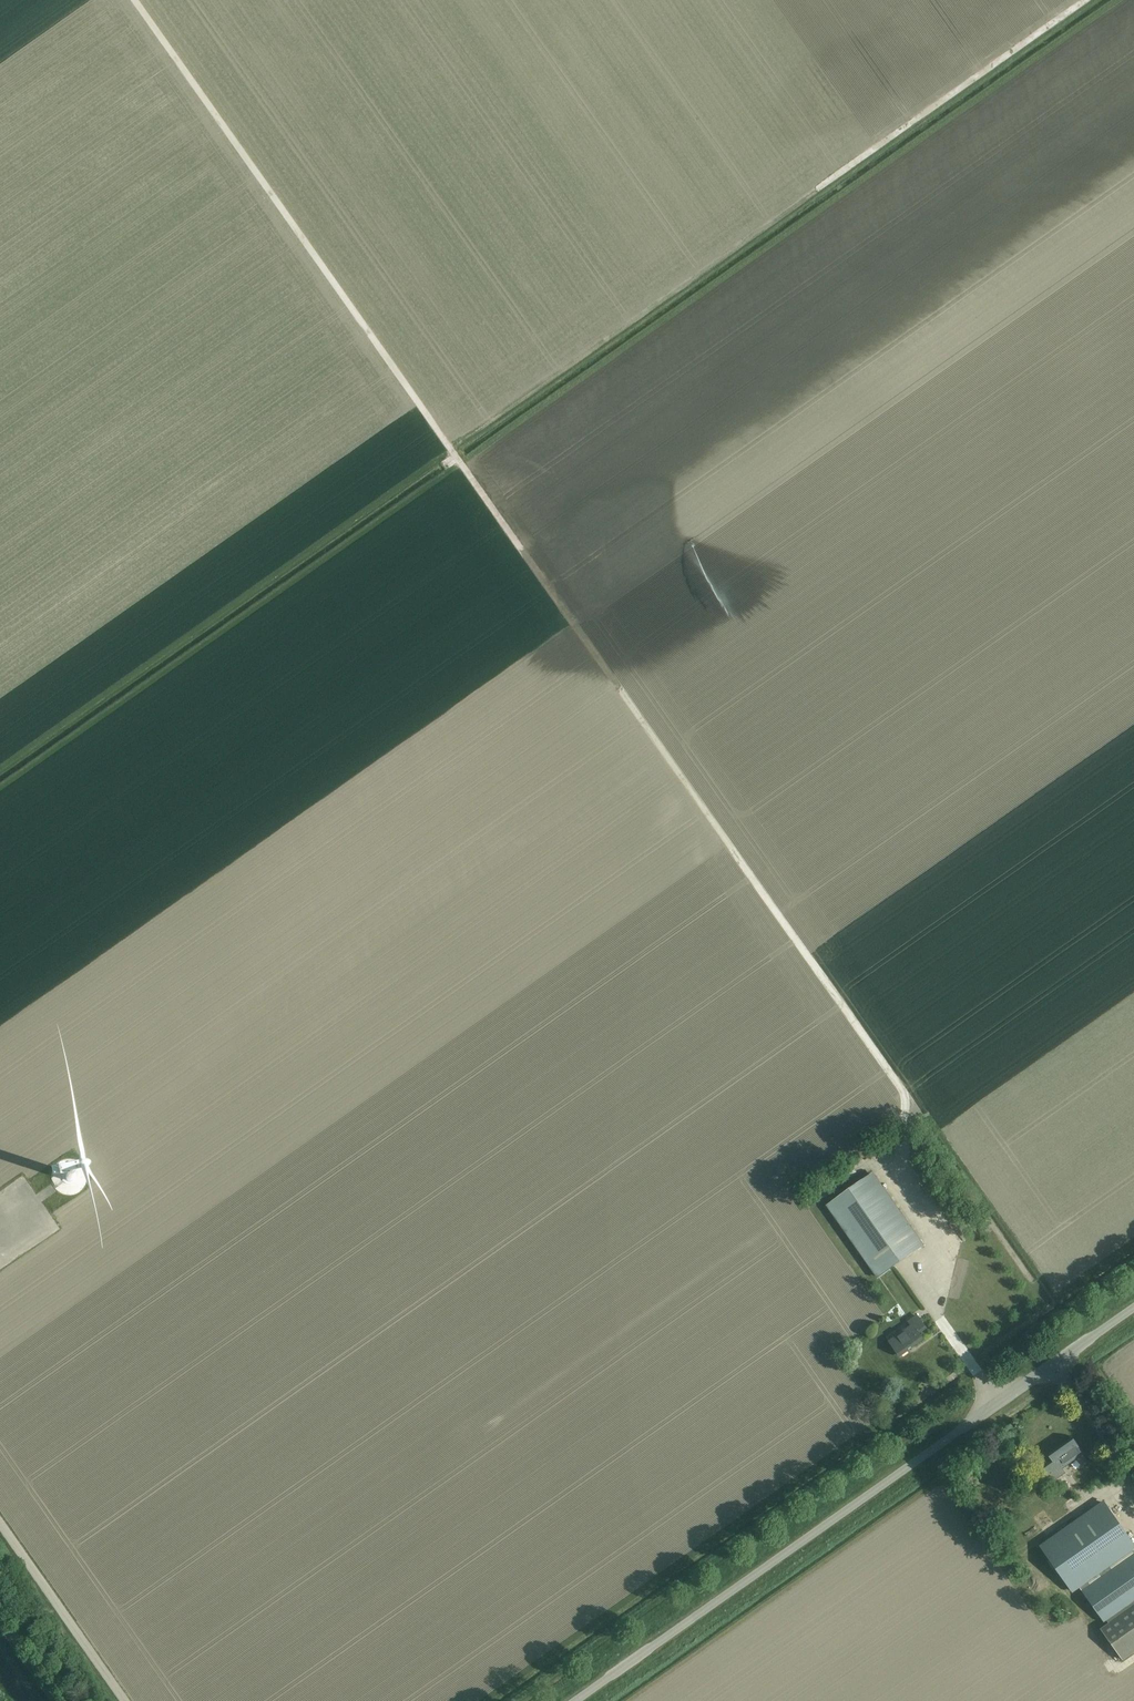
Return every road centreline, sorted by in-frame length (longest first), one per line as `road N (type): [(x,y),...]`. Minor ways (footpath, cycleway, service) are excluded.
road 1 (unclassified): [(575,1700),(1133,1306)]

